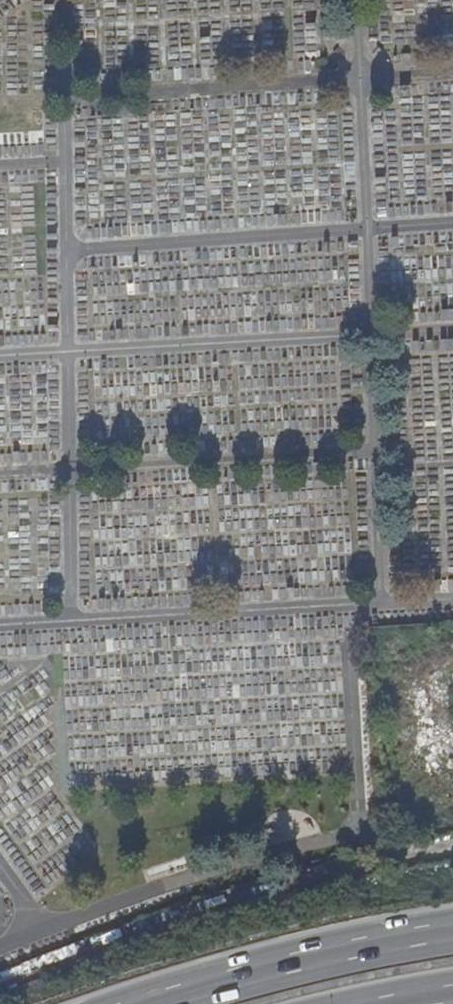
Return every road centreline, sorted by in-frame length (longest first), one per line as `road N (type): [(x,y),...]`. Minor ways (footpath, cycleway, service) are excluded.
road 1 (trunk): [(452,934),(362,949),(154,1003)]

